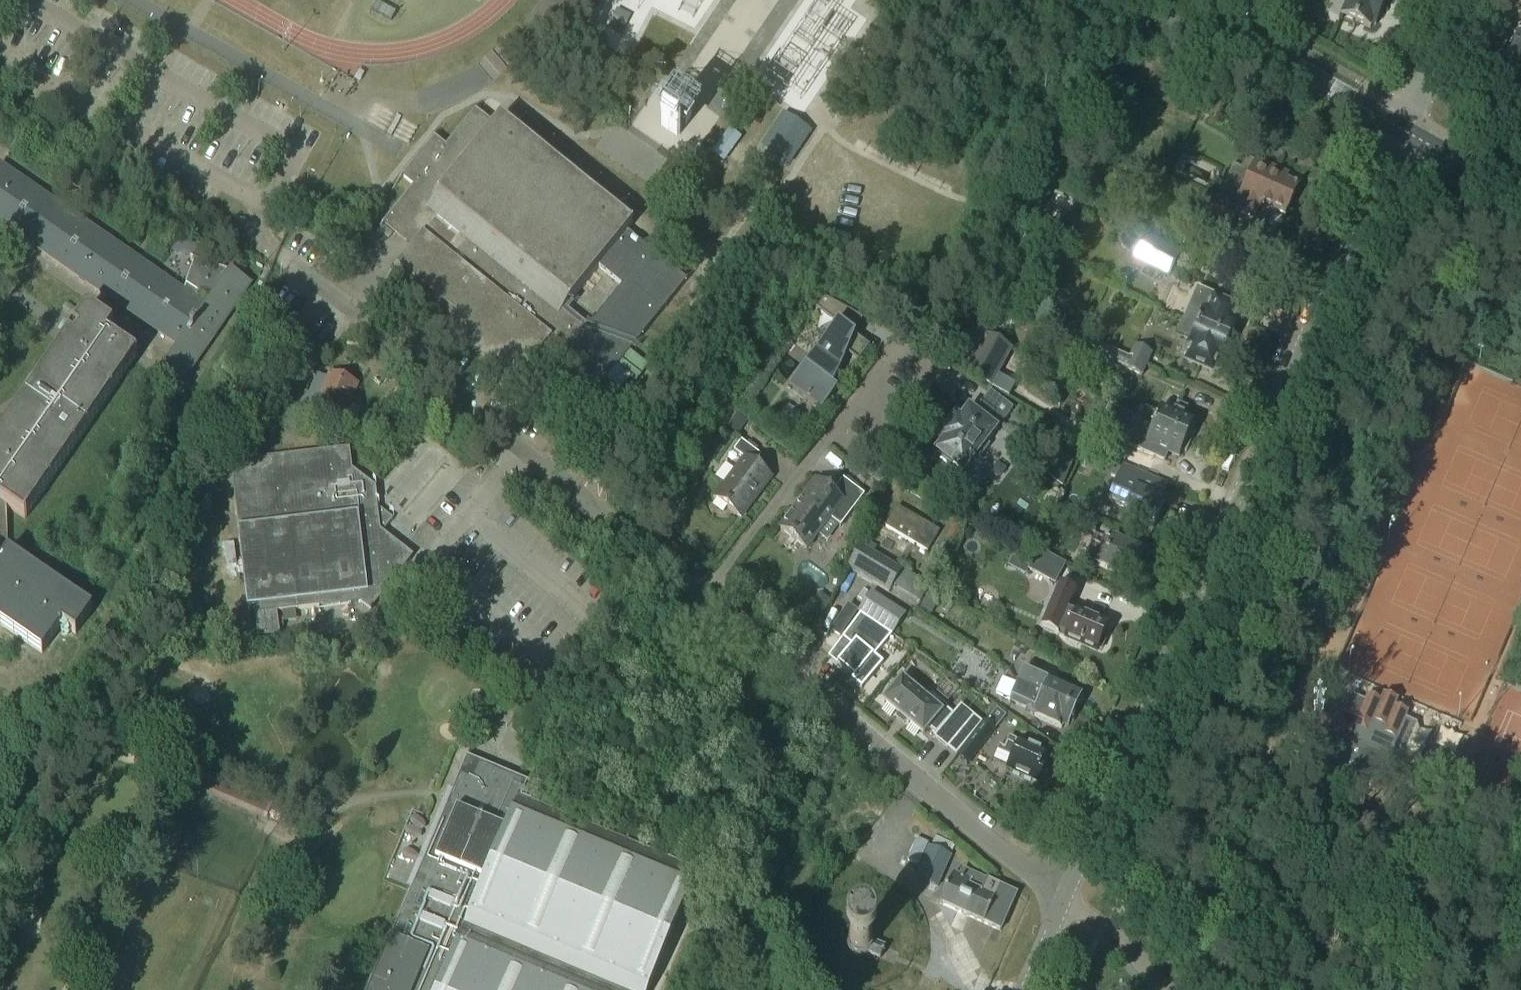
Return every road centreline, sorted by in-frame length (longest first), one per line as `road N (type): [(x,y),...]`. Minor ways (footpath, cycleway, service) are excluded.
road 1 (residential): [(1064,897),(1400,128)]
road 2 (residential): [(1064,897),(521,451)]
road 3 (track): [(579,501),(709,273),(714,220),(708,170),(694,145)]
road 4 (track): [(1520,875),(1271,754)]
road 5 (secondary): [(1400,128),(1178,0)]
road 6 (residential): [(1400,128),(1456,0)]
road 7 (secondary): [(1520,198),(1400,128)]
road 8 (residential): [(1164,989),(1126,945),(1064,897)]

